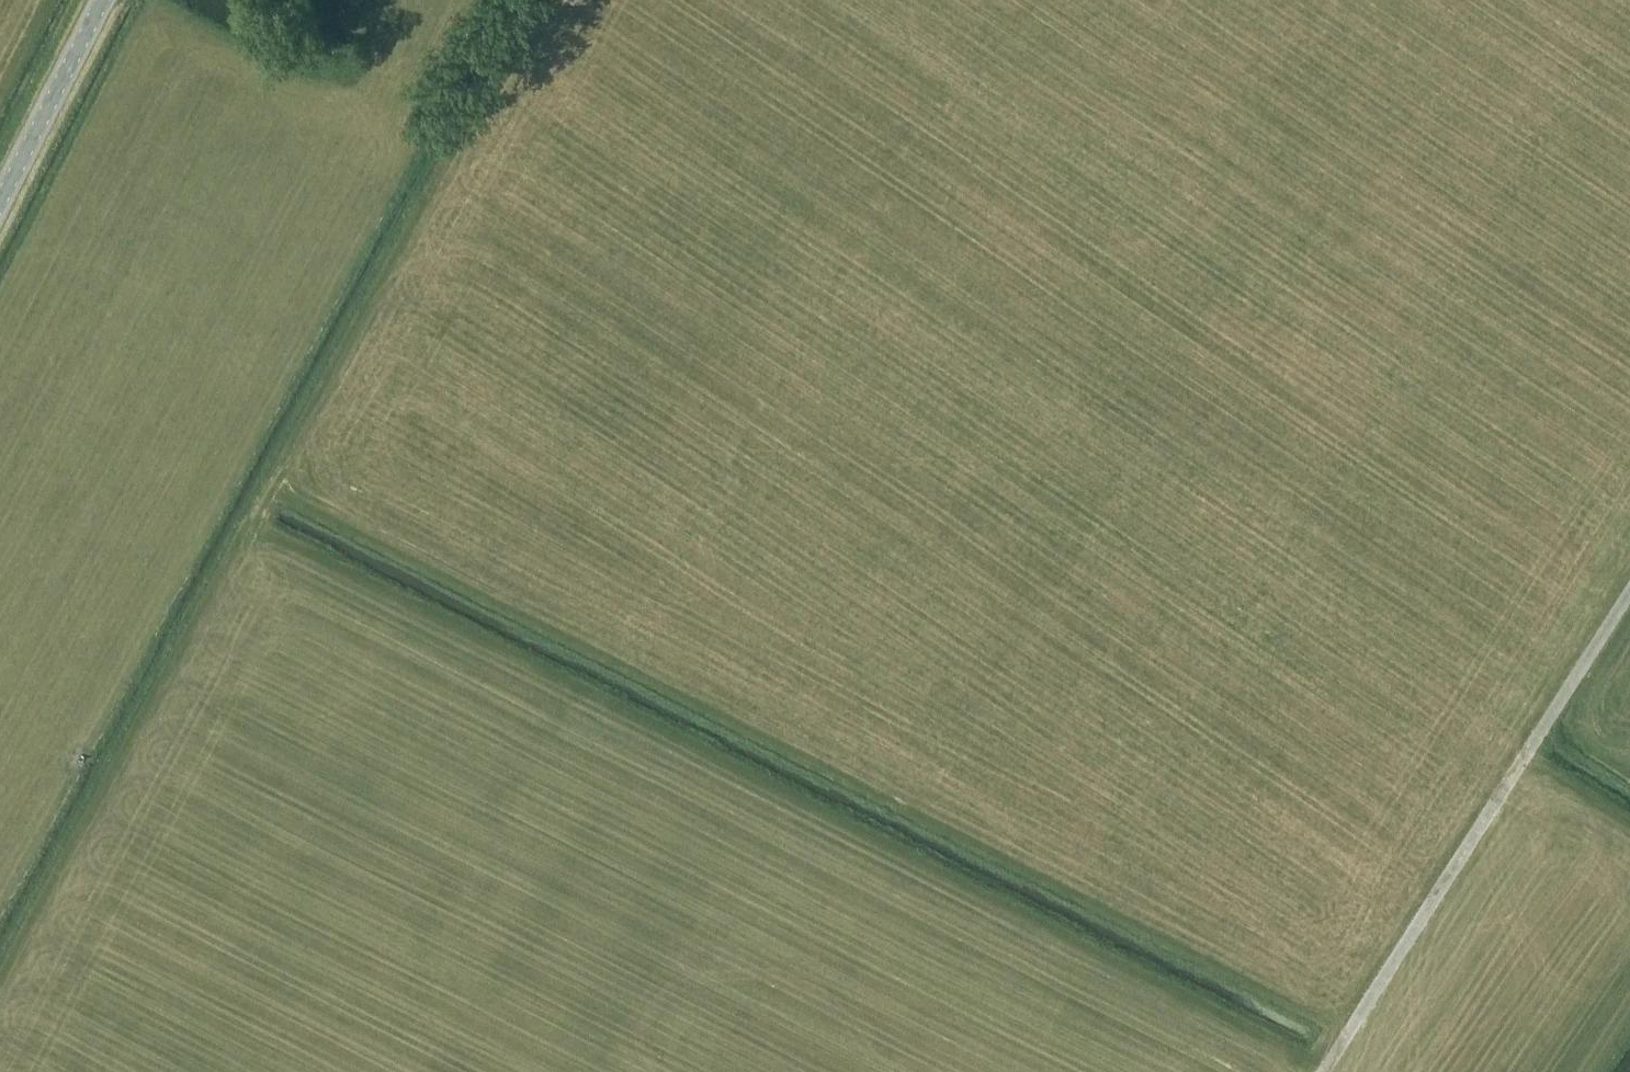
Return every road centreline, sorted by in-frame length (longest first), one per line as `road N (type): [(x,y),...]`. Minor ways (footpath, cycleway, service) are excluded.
road 1 (tertiary): [(0,203),(104,0)]

